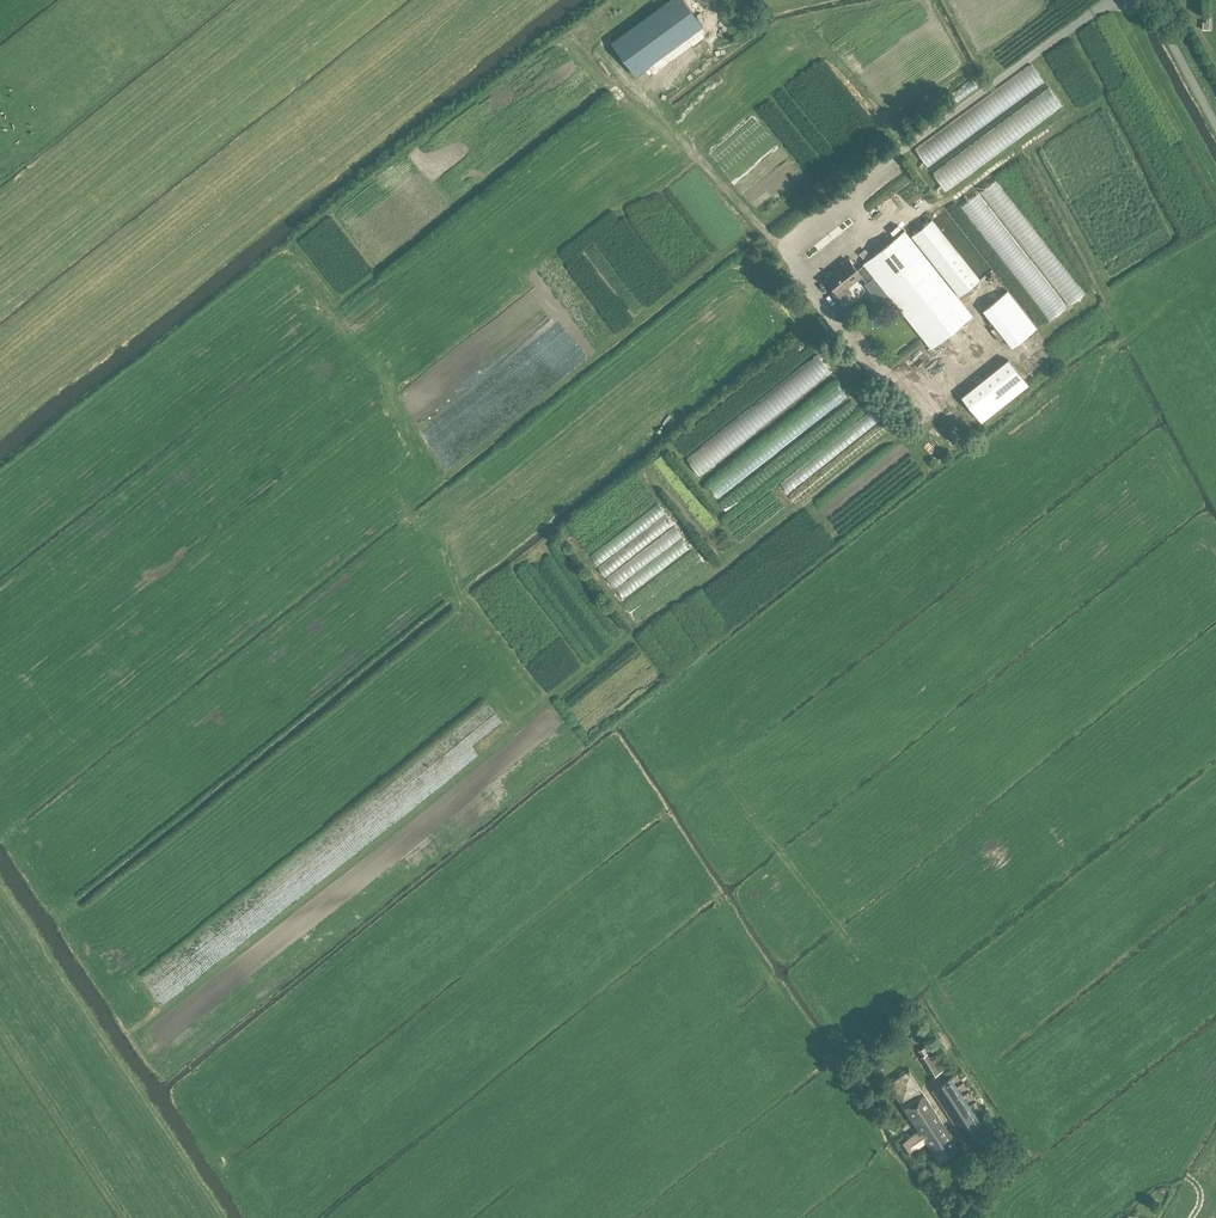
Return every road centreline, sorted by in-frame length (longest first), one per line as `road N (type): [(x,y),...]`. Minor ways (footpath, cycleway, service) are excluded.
road 1 (track): [(1042,1180),(928,1003),(850,941),(726,777),(713,743),(1215,261)]
road 2 (track): [(1215,198),(1111,0)]
road 3 (unclassified): [(1215,123),(1148,0)]

